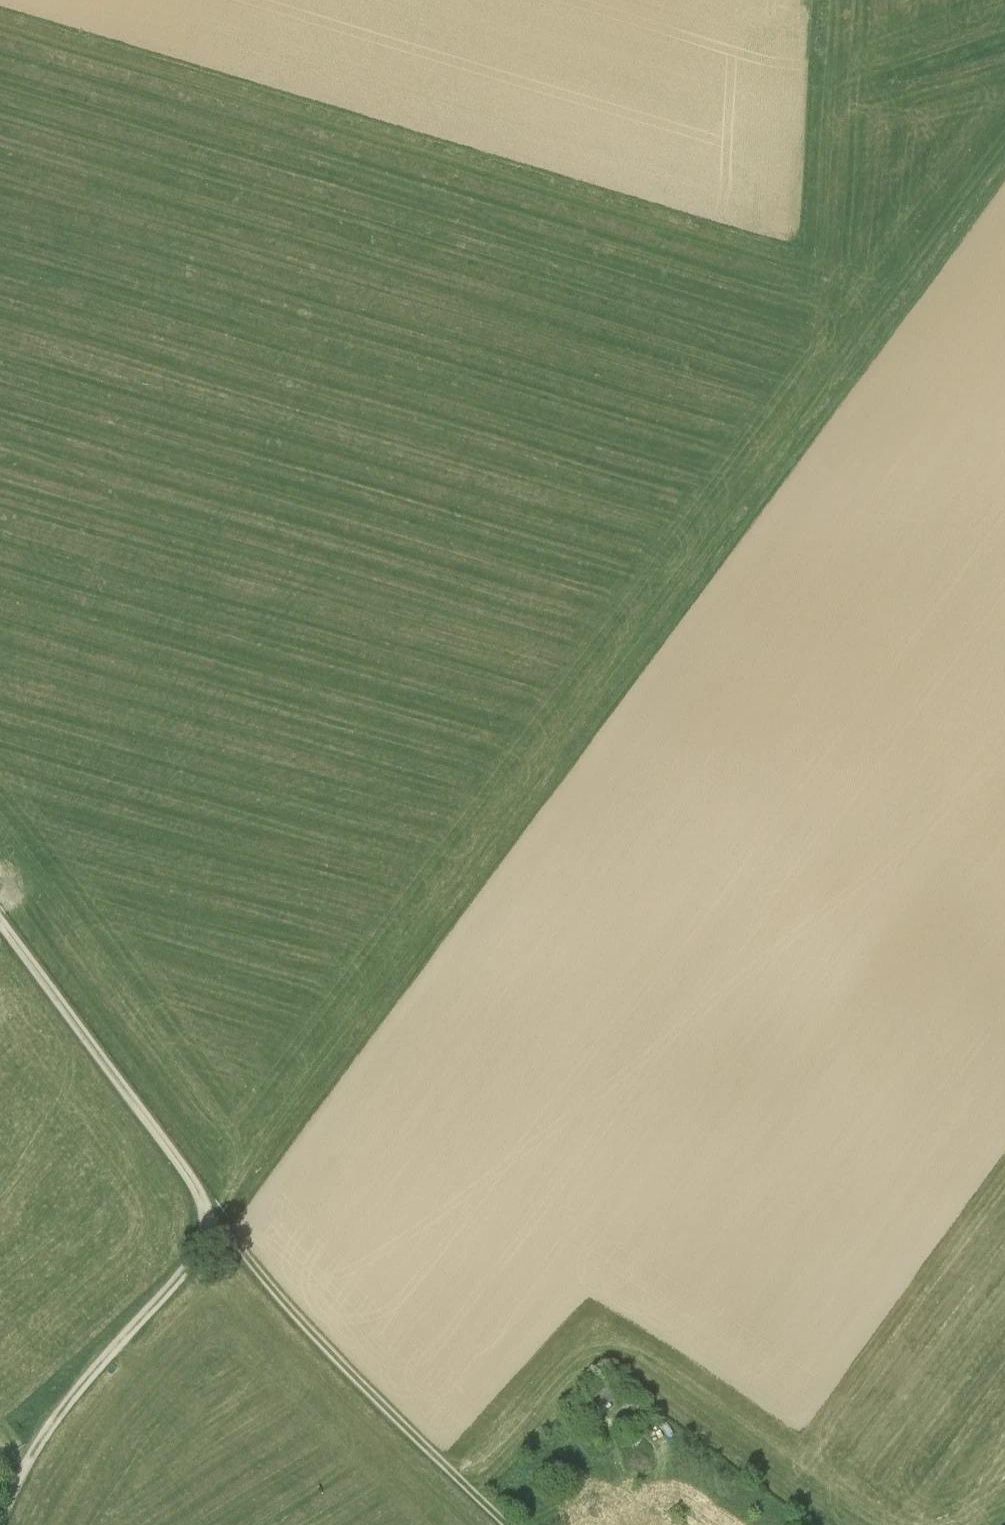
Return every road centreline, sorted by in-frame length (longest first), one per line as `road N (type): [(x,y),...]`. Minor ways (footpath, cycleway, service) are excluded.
road 1 (track): [(216,1222),(354,1377),(507,1524)]
road 2 (track): [(0,1521),(46,1431),(173,1284),(216,1222)]
road 3 (track): [(0,923),(216,1222)]

